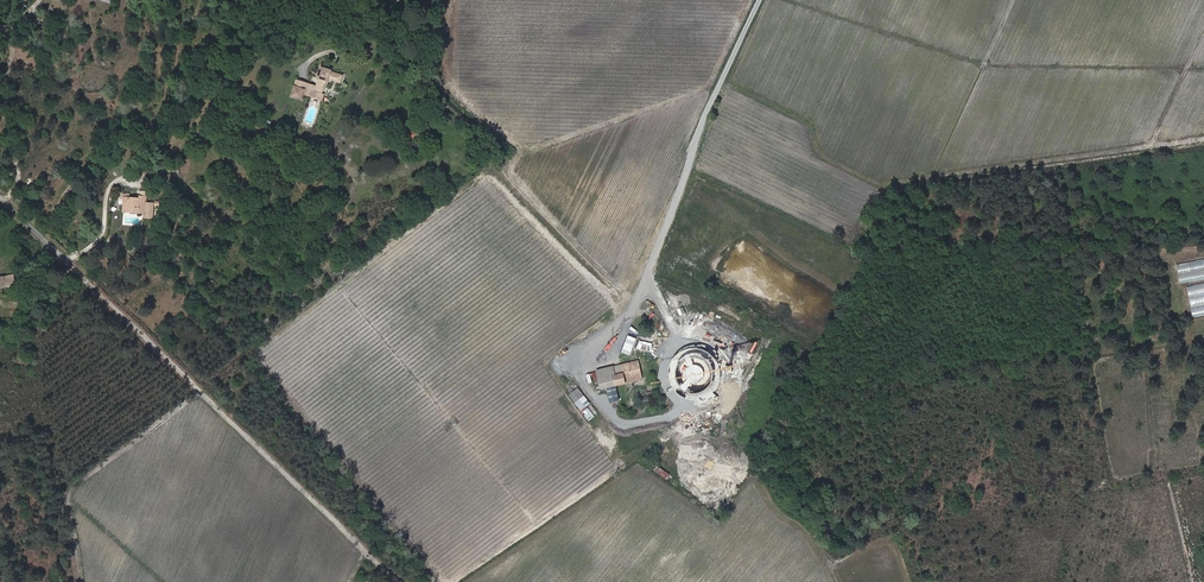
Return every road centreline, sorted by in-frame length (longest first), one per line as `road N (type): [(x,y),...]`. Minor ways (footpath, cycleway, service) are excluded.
road 1 (track): [(401,581),(70,260)]
road 2 (track): [(201,393),(71,492),(82,581)]
road 3 (track): [(68,502),(160,581)]

